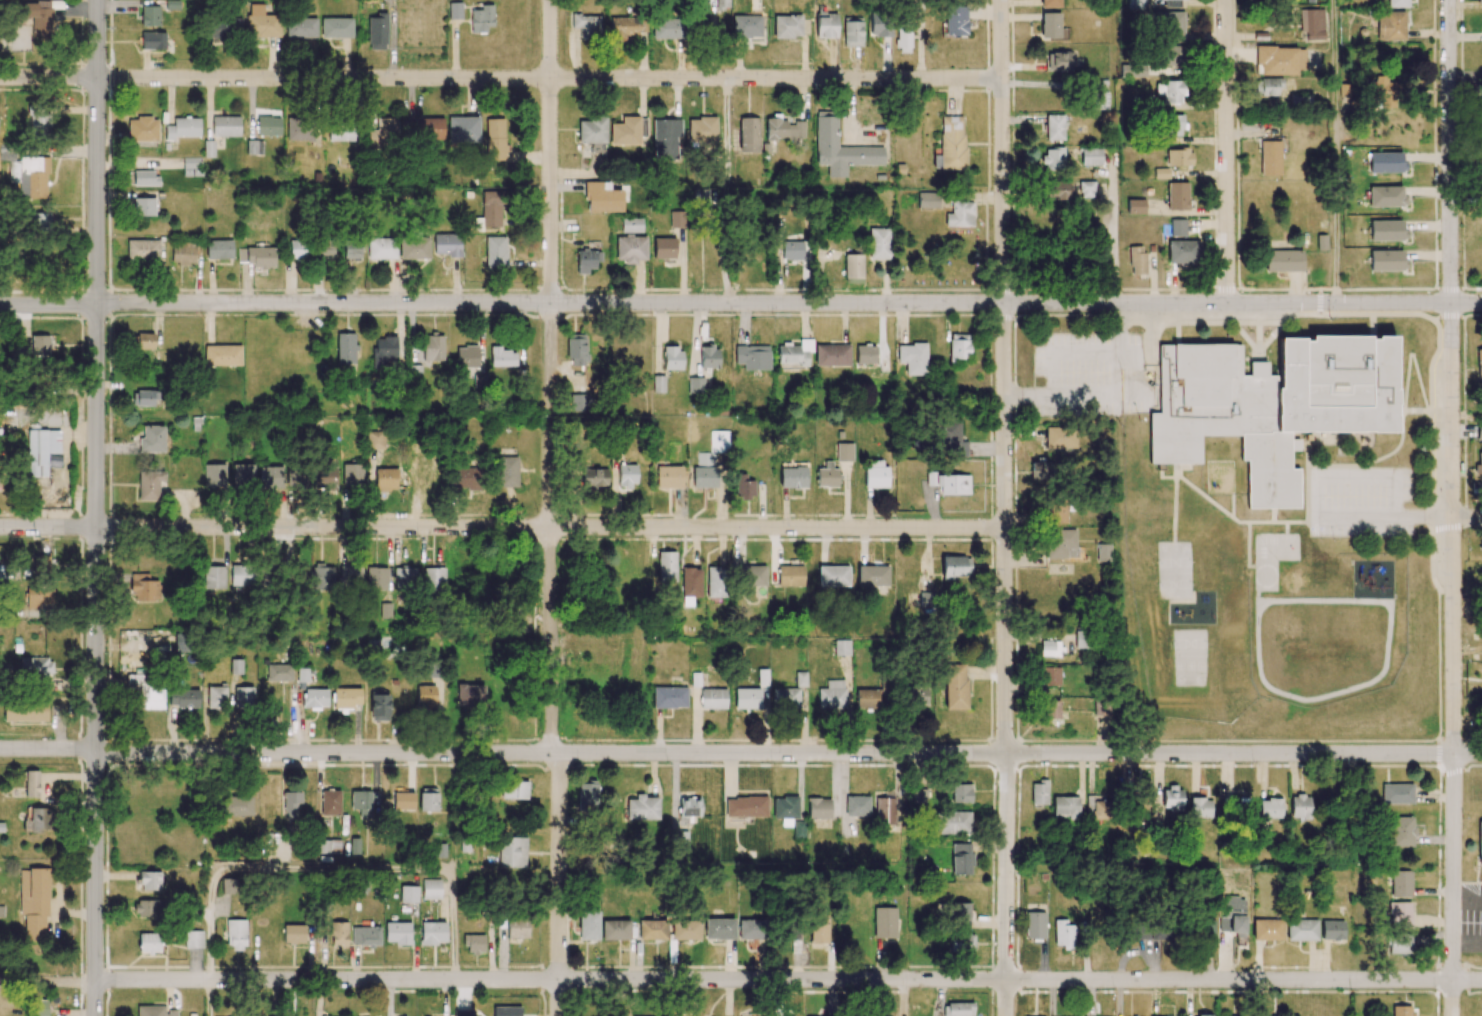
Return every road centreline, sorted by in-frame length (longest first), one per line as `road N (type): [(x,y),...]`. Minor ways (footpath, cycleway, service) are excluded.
road 1 (residential): [(1481,754),(0,750)]
road 2 (residential): [(1481,980),(0,983)]
road 3 (residential): [(1481,303),(97,304)]
road 4 (residential): [(558,1015),(550,0)]
road 5 (residential): [(1453,1015),(1448,0)]
road 6 (residential): [(1006,1015),(1001,0)]
road 7 (residential): [(1005,529),(0,528)]
road 8 (residential): [(1002,79),(0,78)]
road 9 (tertiary): [(95,1015),(97,304)]
road 10 (tertiary): [(97,304),(97,0)]
road 11 (residential): [(1228,303),(1225,0)]

